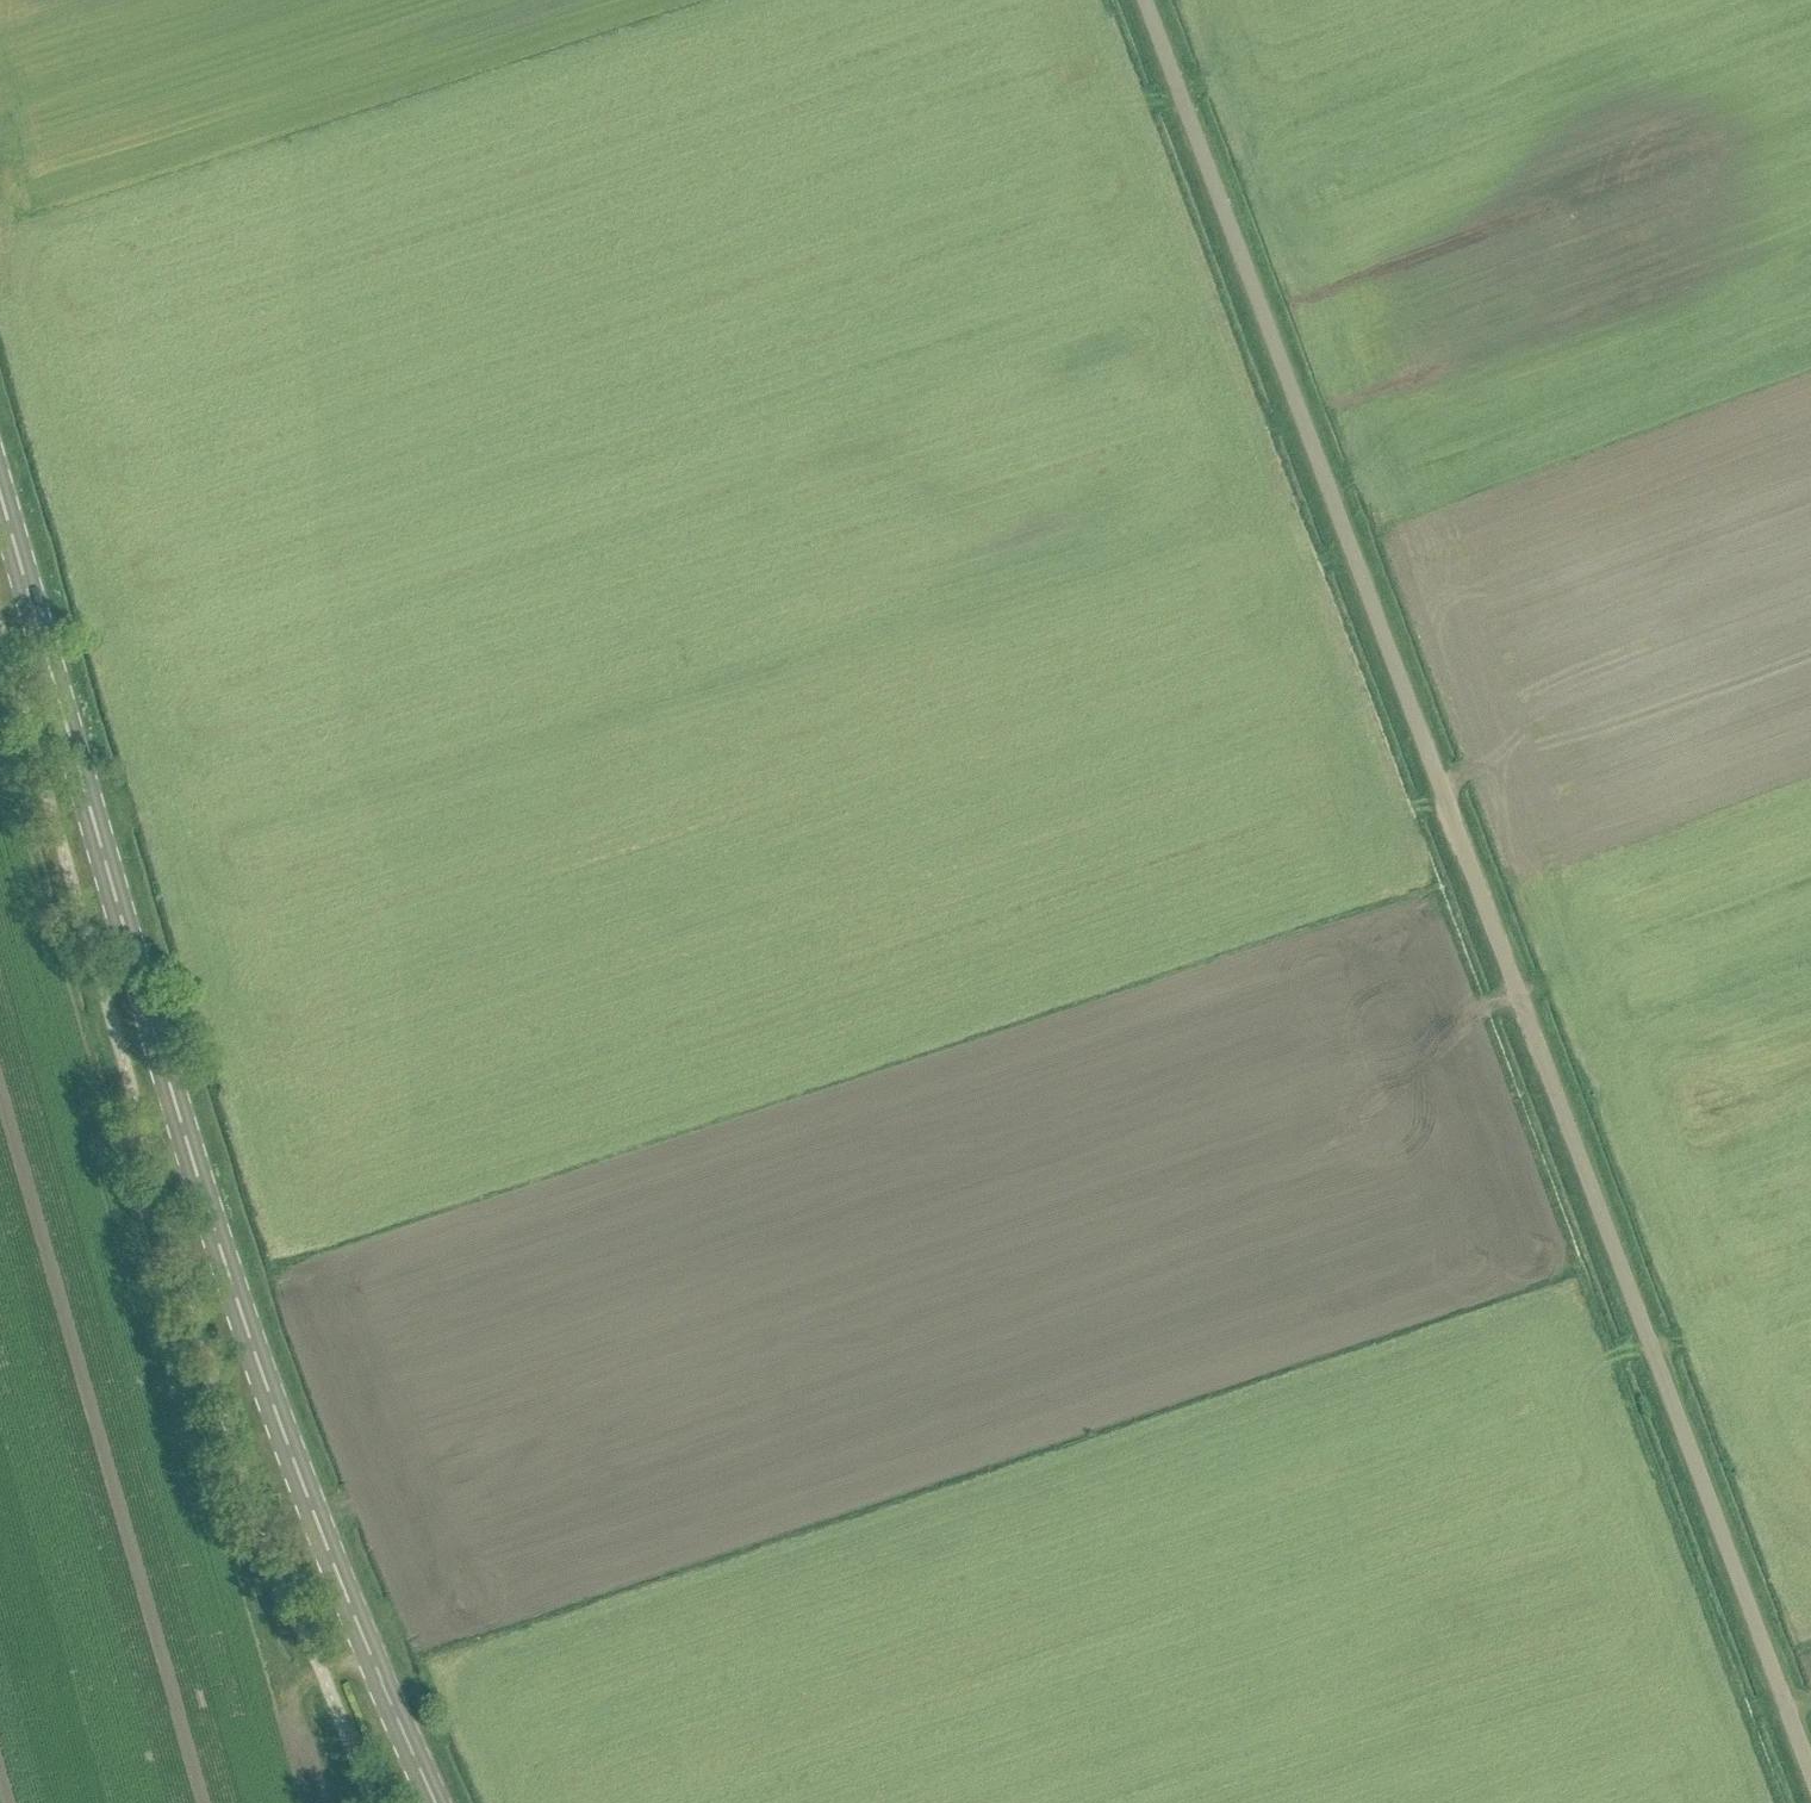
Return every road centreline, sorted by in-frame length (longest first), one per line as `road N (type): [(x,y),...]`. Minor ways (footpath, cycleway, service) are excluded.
road 1 (unclassified): [(1810,1772),(1143,0)]
road 2 (primary): [(437,1802),(329,1558),(189,1151),(0,489)]

